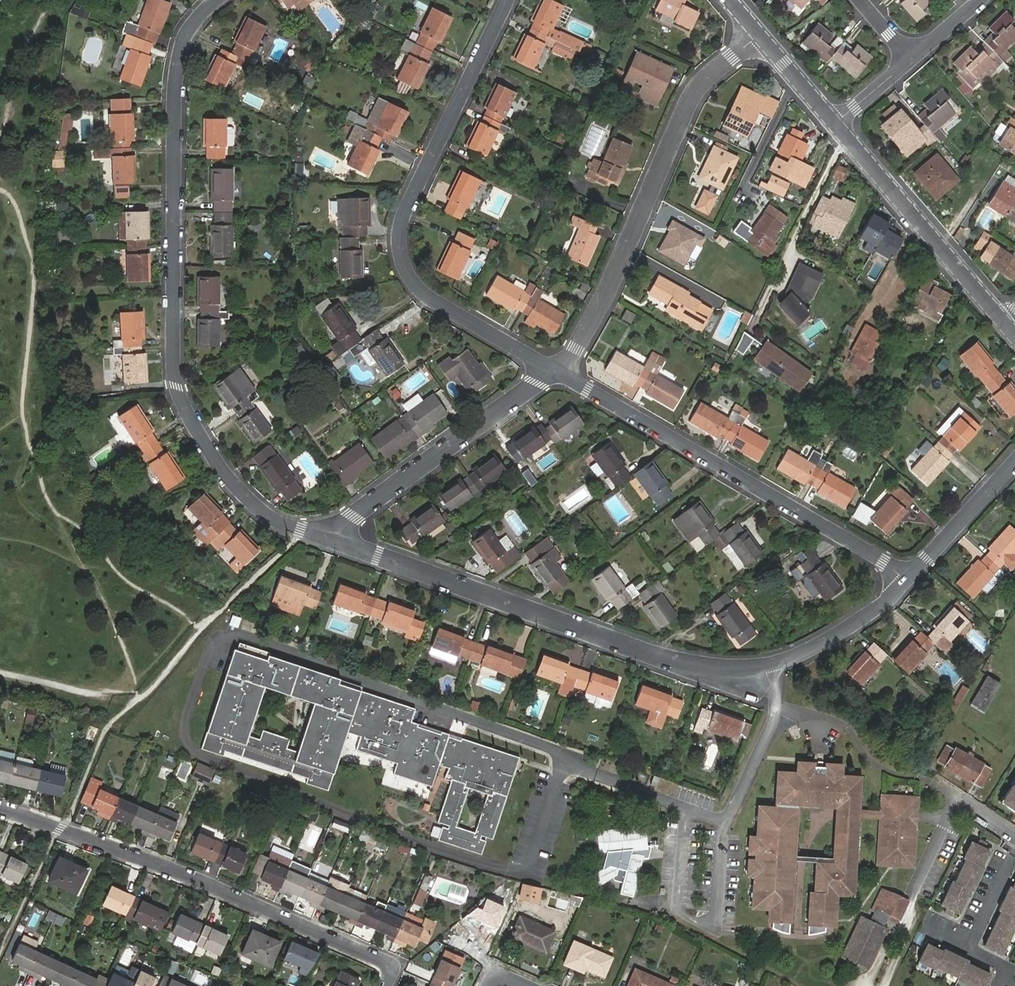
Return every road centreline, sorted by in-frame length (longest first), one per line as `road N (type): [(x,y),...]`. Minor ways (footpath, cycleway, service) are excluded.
road 1 (residential): [(909,577),(877,611),(819,647),(762,670),(728,672),(323,537)]
road 2 (residential): [(323,537),(277,522),(252,503),(201,437),(177,390),(178,60),(185,34),(218,0)]
road 3 (residential): [(507,0),(402,221),(402,262),(420,293),(562,372)]
road 4 (residential): [(386,985),(390,967),(379,959),(0,807)]
road 5 (residential): [(562,372),(909,577)]
road 6 (residential): [(562,372),(693,95),(761,36)]
road 7 (residential): [(562,372),(530,386),(323,537)]
road 8 (residential): [(836,124),(1004,320)]
road 9 (residential): [(1014,465),(909,577)]

